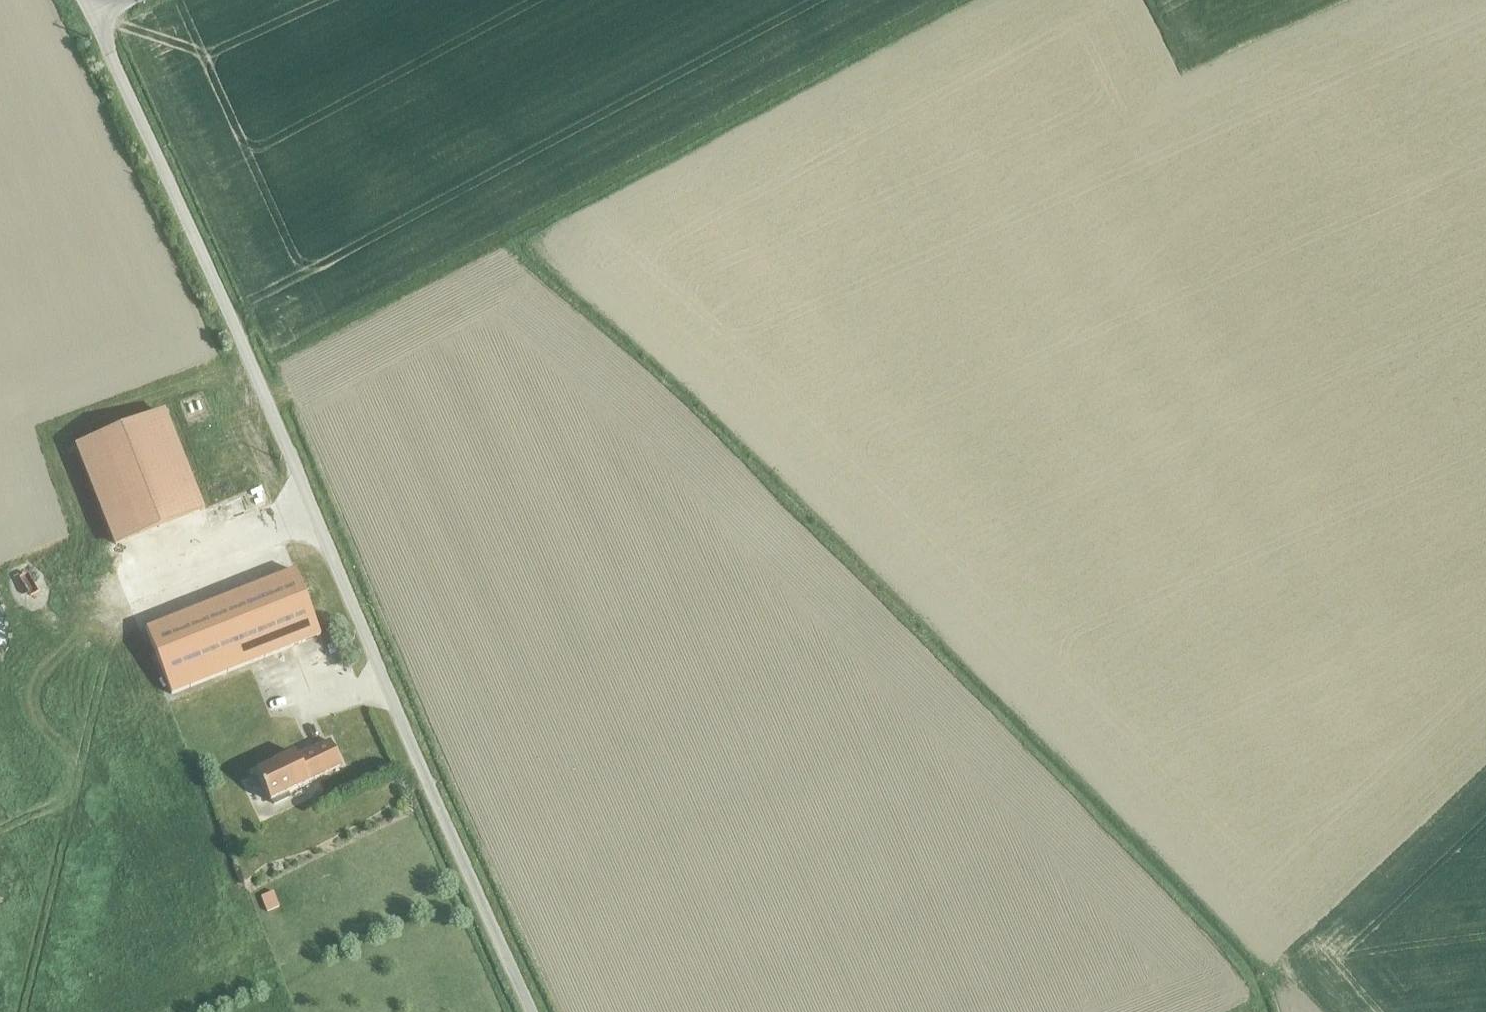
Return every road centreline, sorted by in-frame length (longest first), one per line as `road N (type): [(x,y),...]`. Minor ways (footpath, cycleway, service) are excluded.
road 1 (unclassified): [(531,1011),(234,322),(93,18)]

